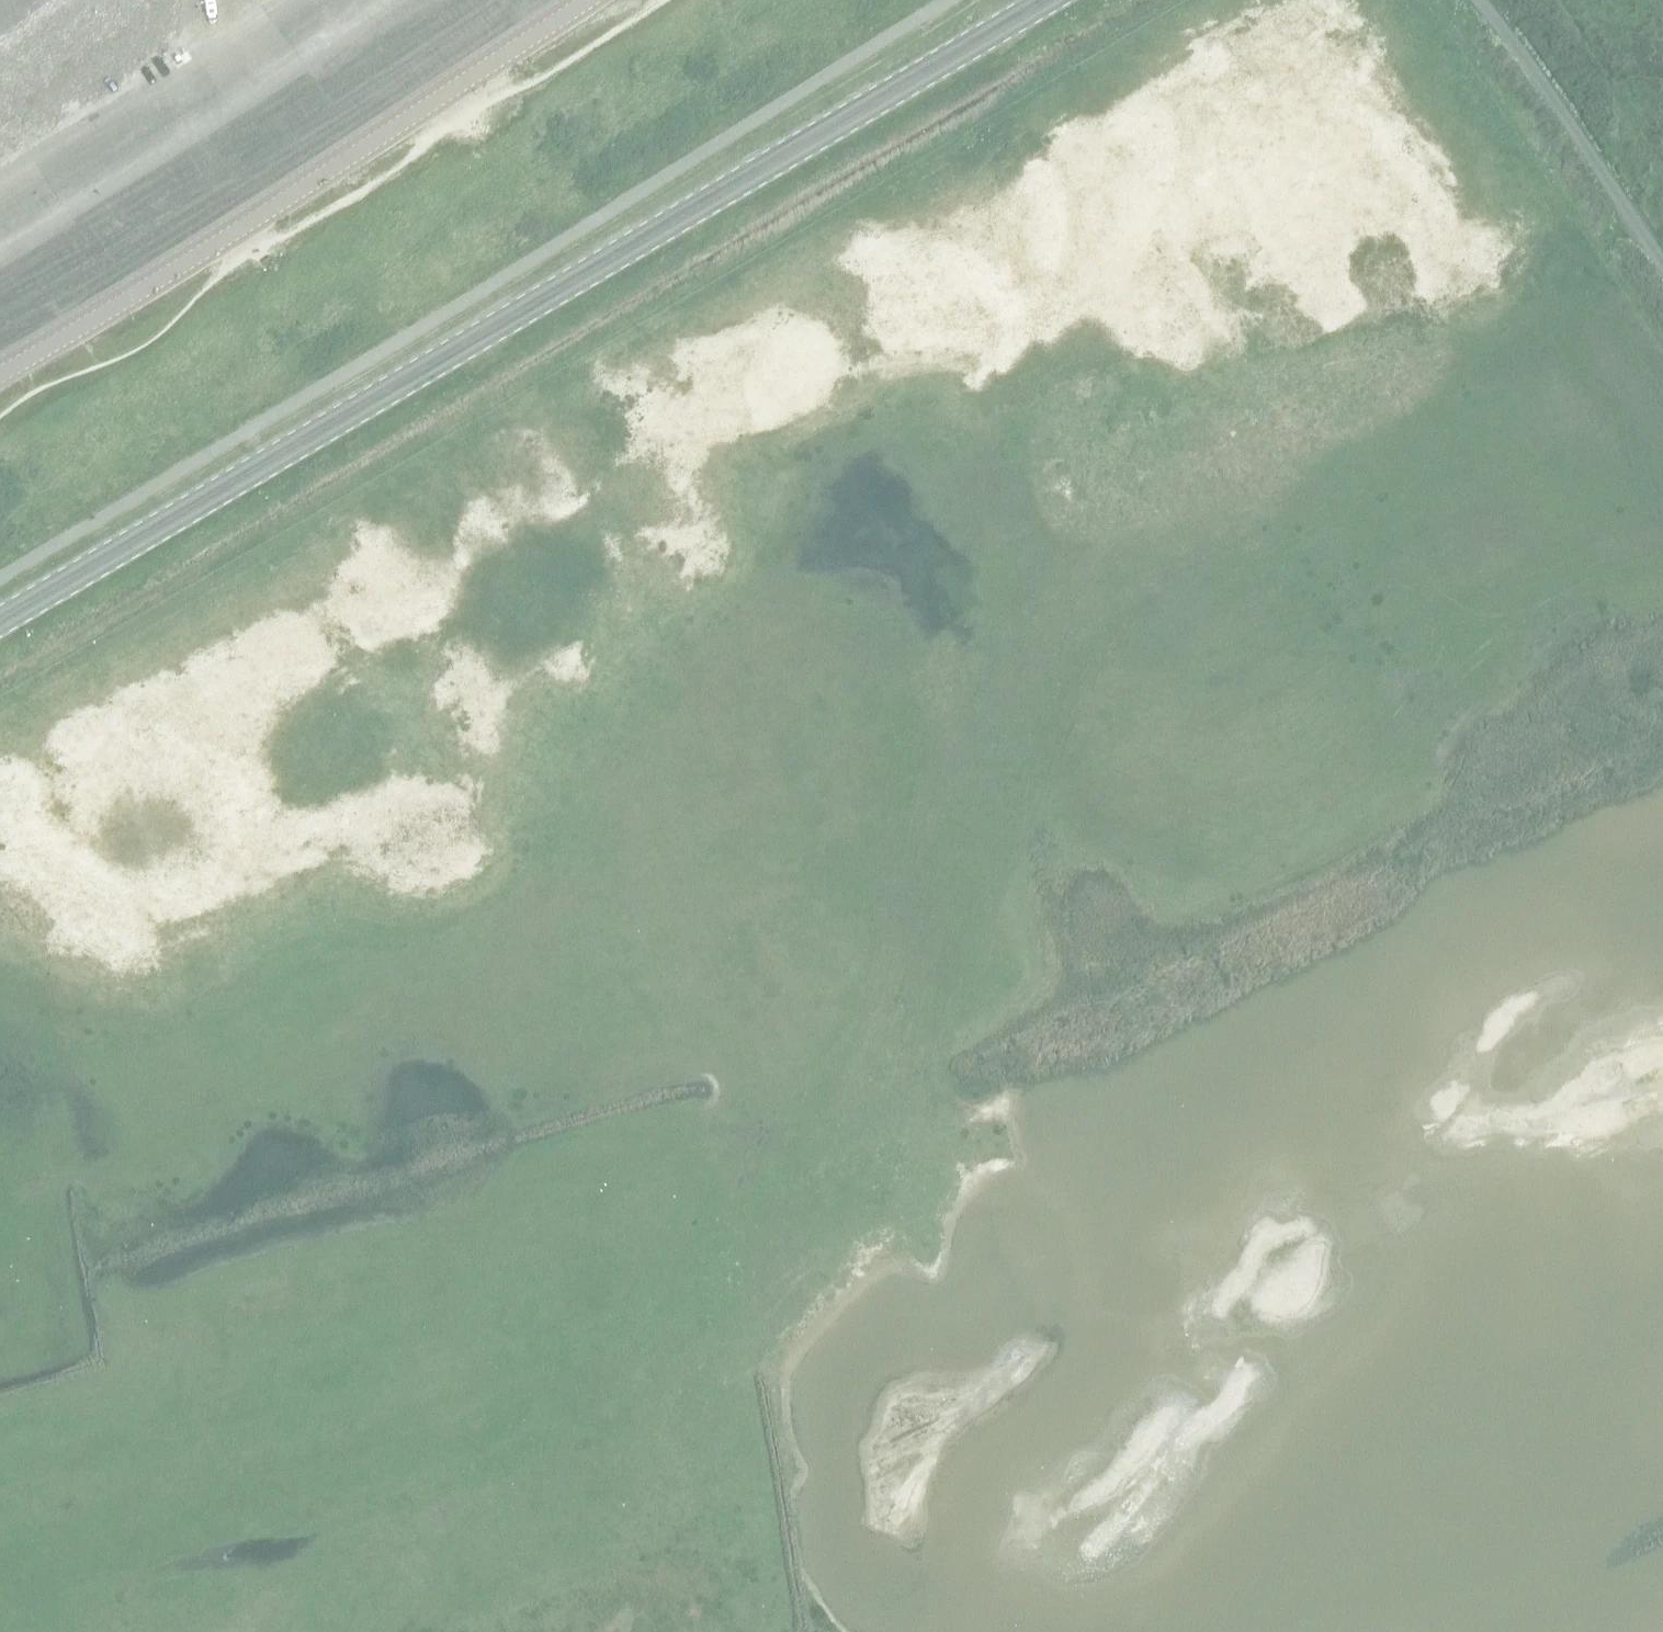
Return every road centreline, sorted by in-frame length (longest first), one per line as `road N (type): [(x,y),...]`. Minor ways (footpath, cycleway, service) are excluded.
road 1 (secondary): [(0,620),(1046,0)]
road 2 (unclassified): [(577,0),(244,222),(0,365)]
road 3 (unclassified): [(1662,265),(1479,0)]

